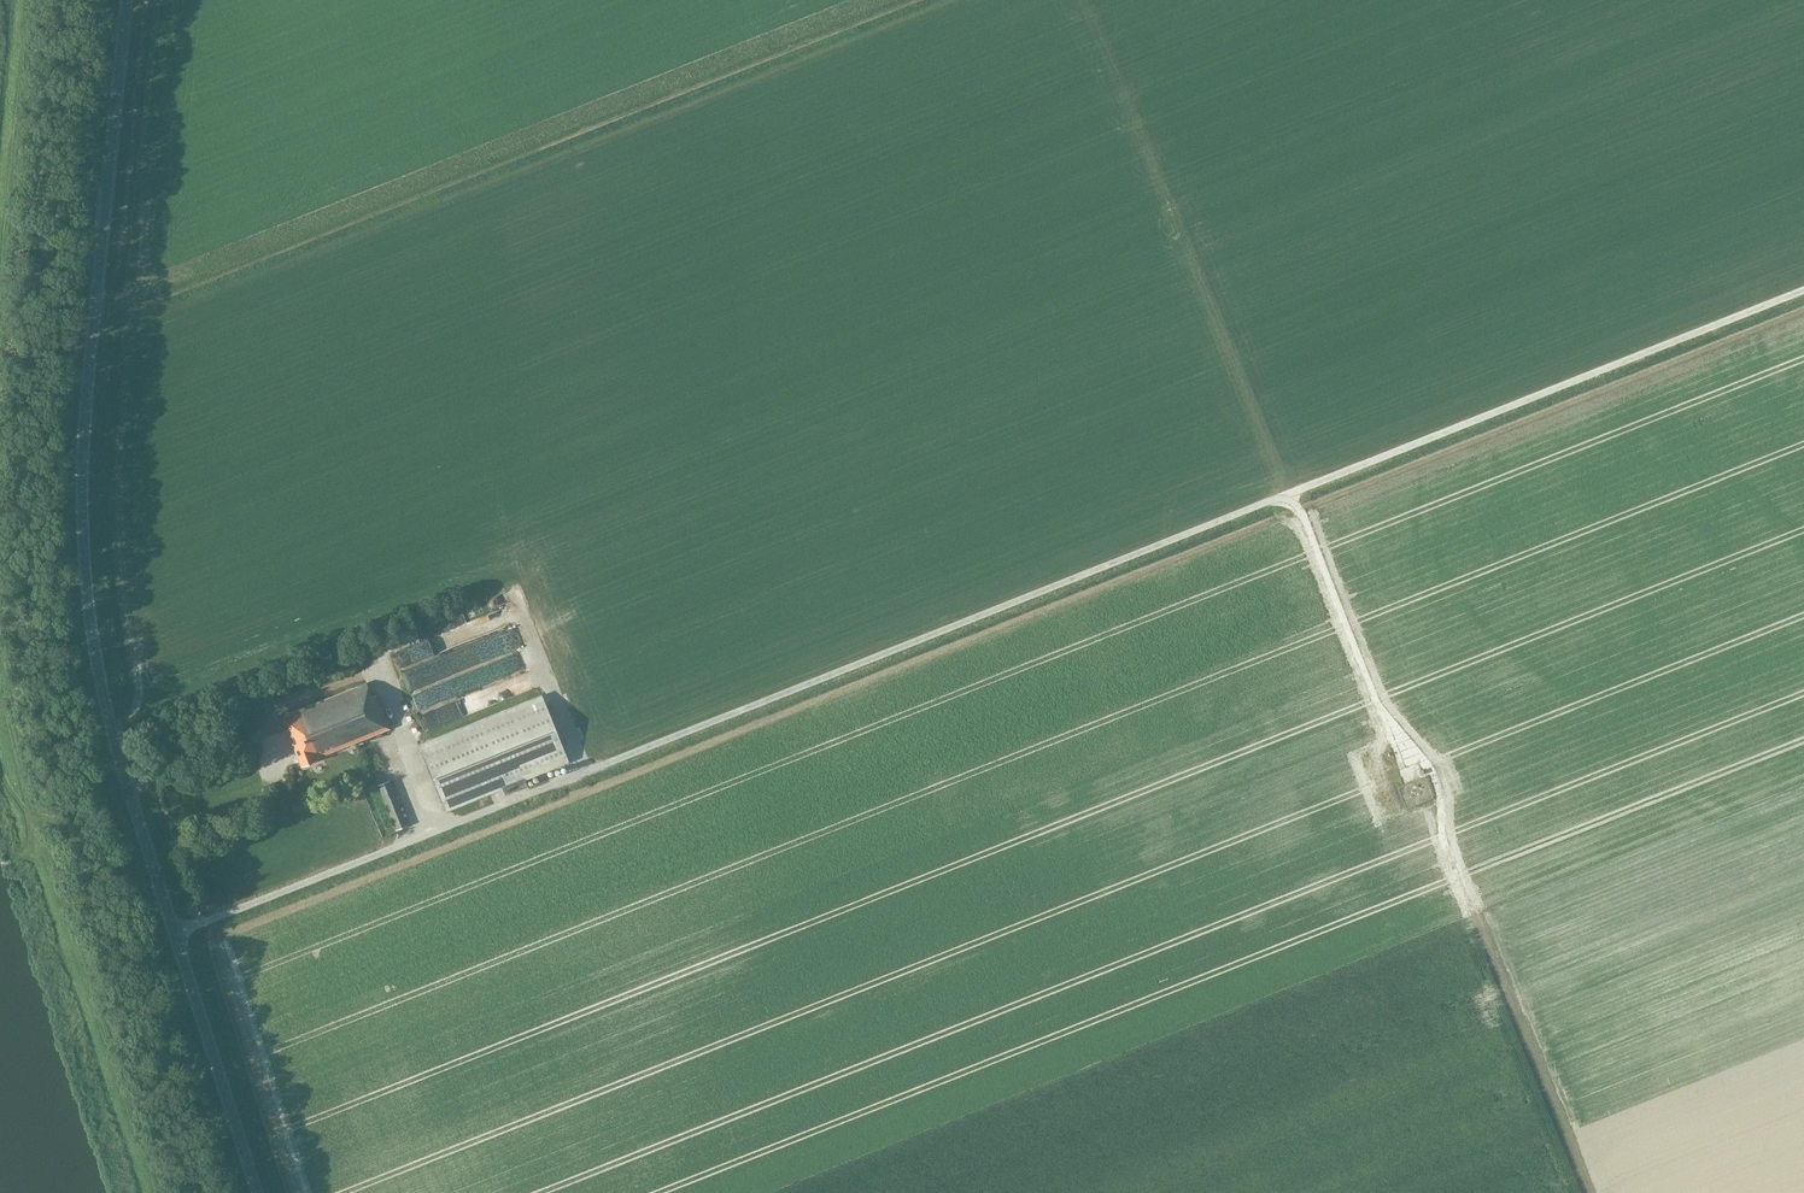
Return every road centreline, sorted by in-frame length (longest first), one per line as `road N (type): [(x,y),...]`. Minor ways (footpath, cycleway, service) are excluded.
road 1 (unclassified): [(257,1192),(129,789),(89,610),(83,444),(127,0)]

